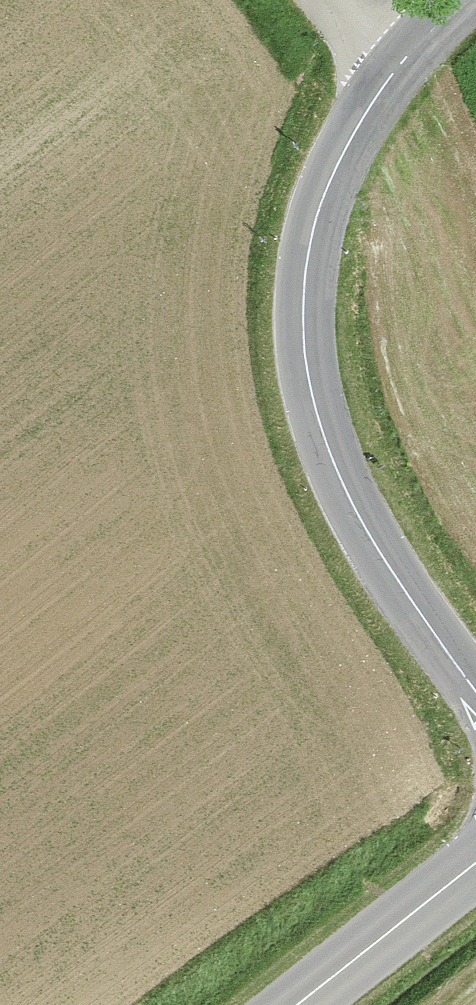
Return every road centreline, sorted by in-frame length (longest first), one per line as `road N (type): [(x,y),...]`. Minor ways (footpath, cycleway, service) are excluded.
road 1 (residential): [(475,691),(369,535),(326,443),(306,363),(313,228),(337,165),(390,77)]
road 2 (tertiary): [(475,863),(299,1004)]

